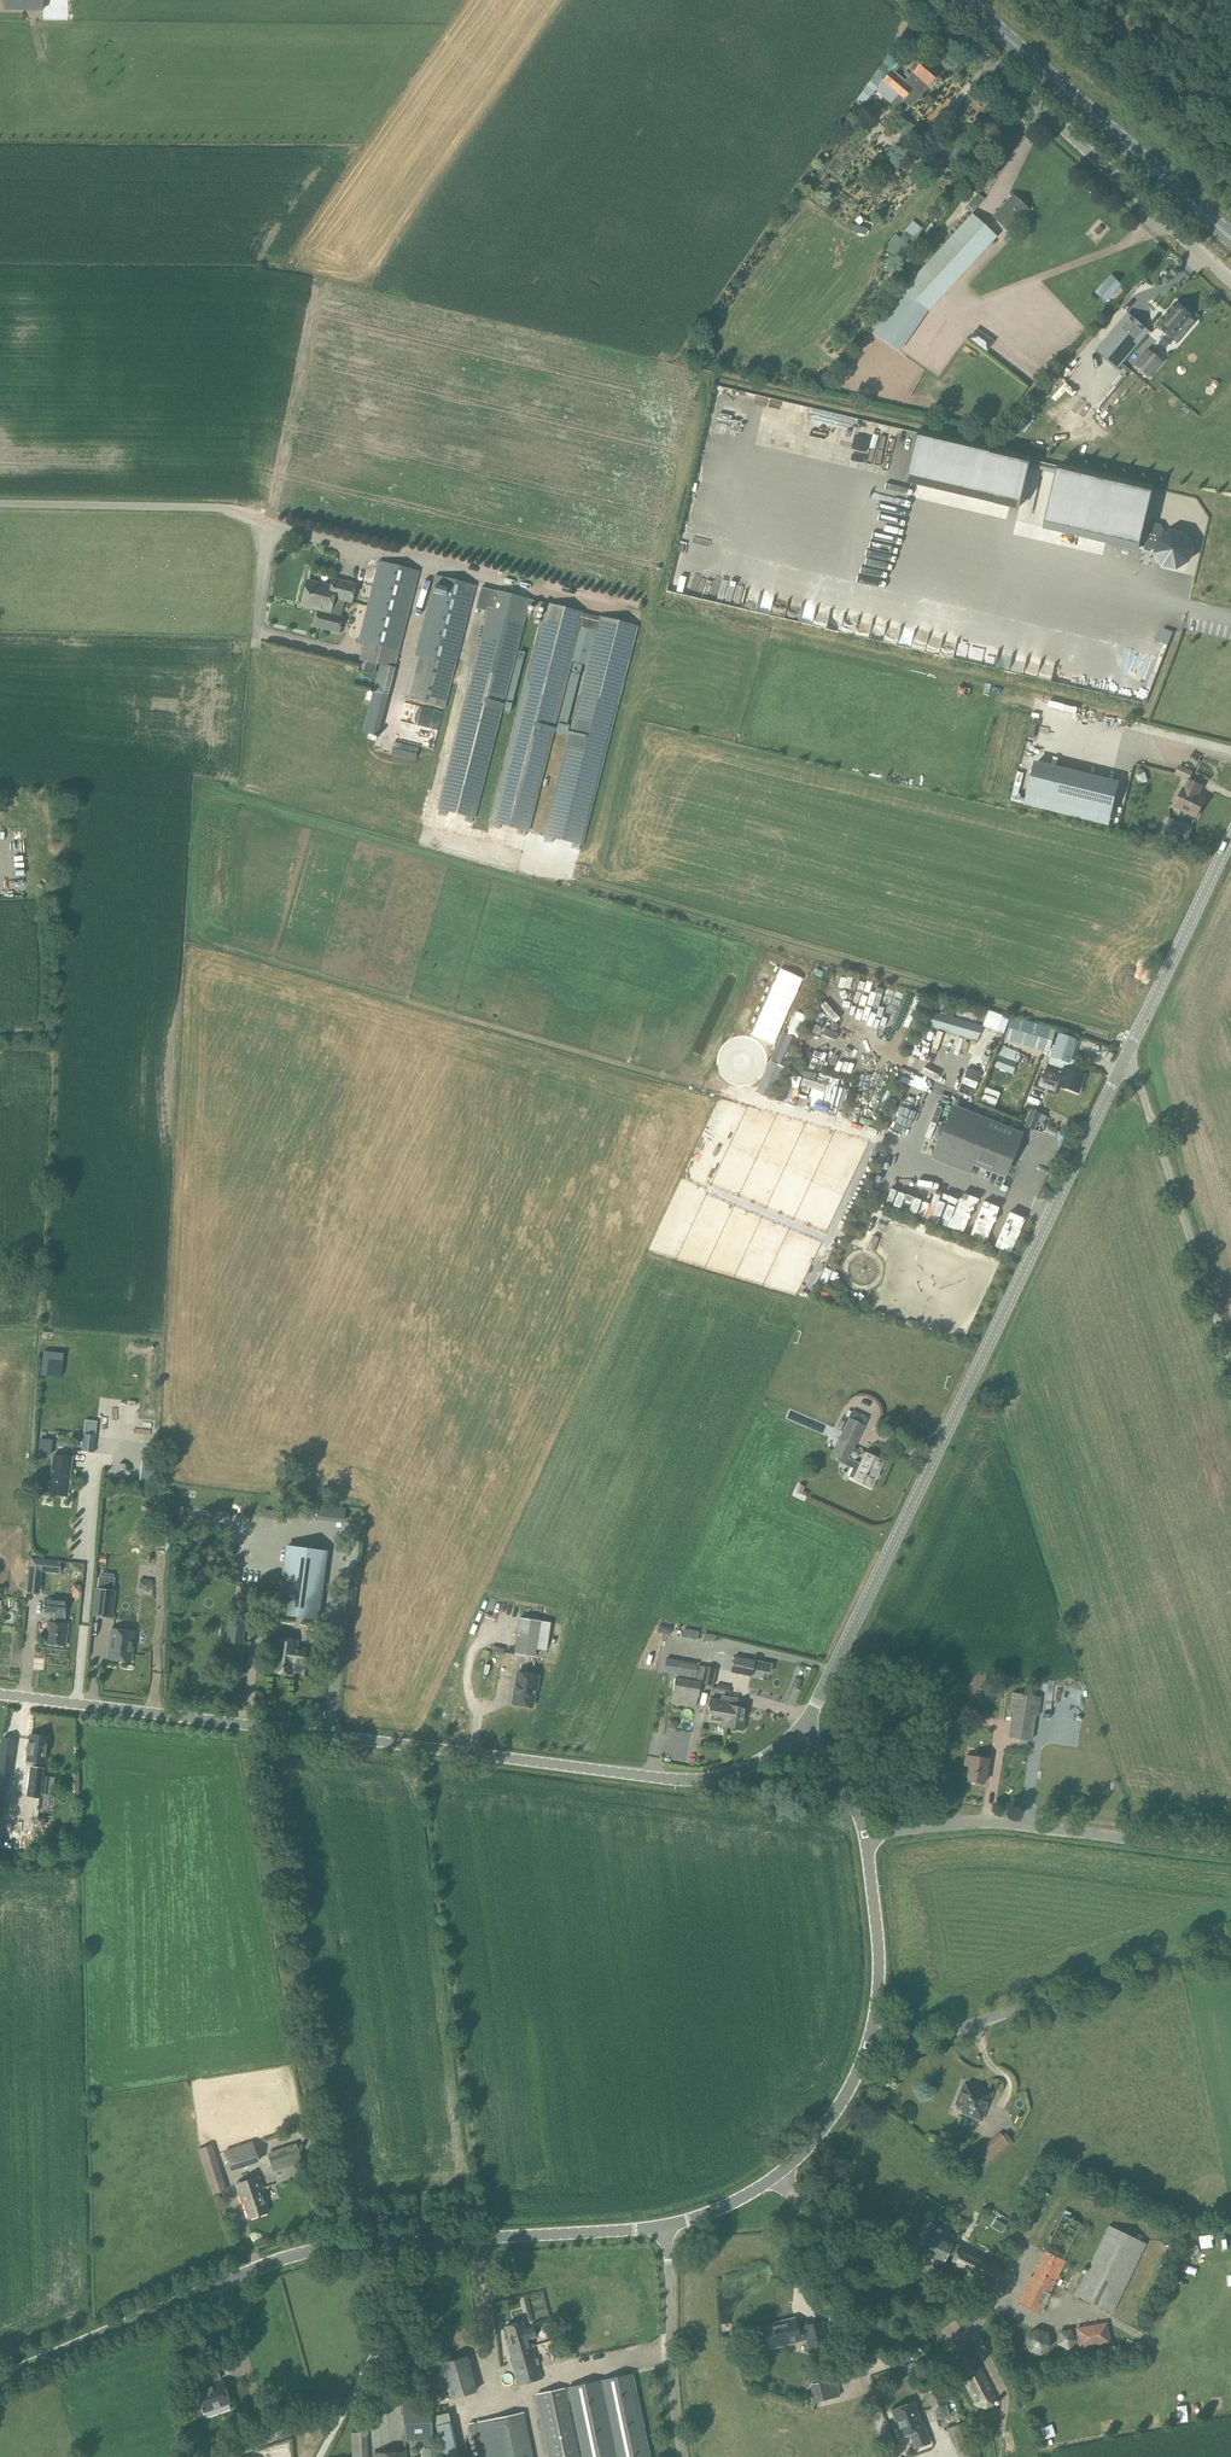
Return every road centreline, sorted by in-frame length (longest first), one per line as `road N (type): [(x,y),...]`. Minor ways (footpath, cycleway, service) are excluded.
road 1 (tertiary): [(804,1731),(760,1766),(692,1781),(0,1693)]
road 2 (tertiary): [(1124,1061),(804,1731)]
road 3 (tertiary): [(0,2380),(272,2261),(324,2250),(668,2225)]
road 4 (unclassified): [(1230,281),(918,0)]
road 5 (unclassified): [(868,2045),(901,2045),(1230,1936)]
road 6 (unclassified): [(1230,1852),(1008,1821),(868,1838)]
road 7 (primary): [(1230,238),(965,0)]
road 8 (unclassified): [(1230,1366),(1138,1081),(1124,1061)]
road 9 (tertiary): [(668,2225),(735,2203),(804,2151),(856,2078),(868,2045)]
road 10 (tertiary): [(1230,841),(1124,1061)]
road 11 (unclassified): [(681,2456),(669,2354),(668,2225)]
road 12 (track): [(377,2247),(380,2334),(319,2456)]
road 13 (tertiary): [(868,2045),(880,1953),(868,1838)]
road 14 (tertiary): [(868,1838),(852,1801),(804,1731)]

